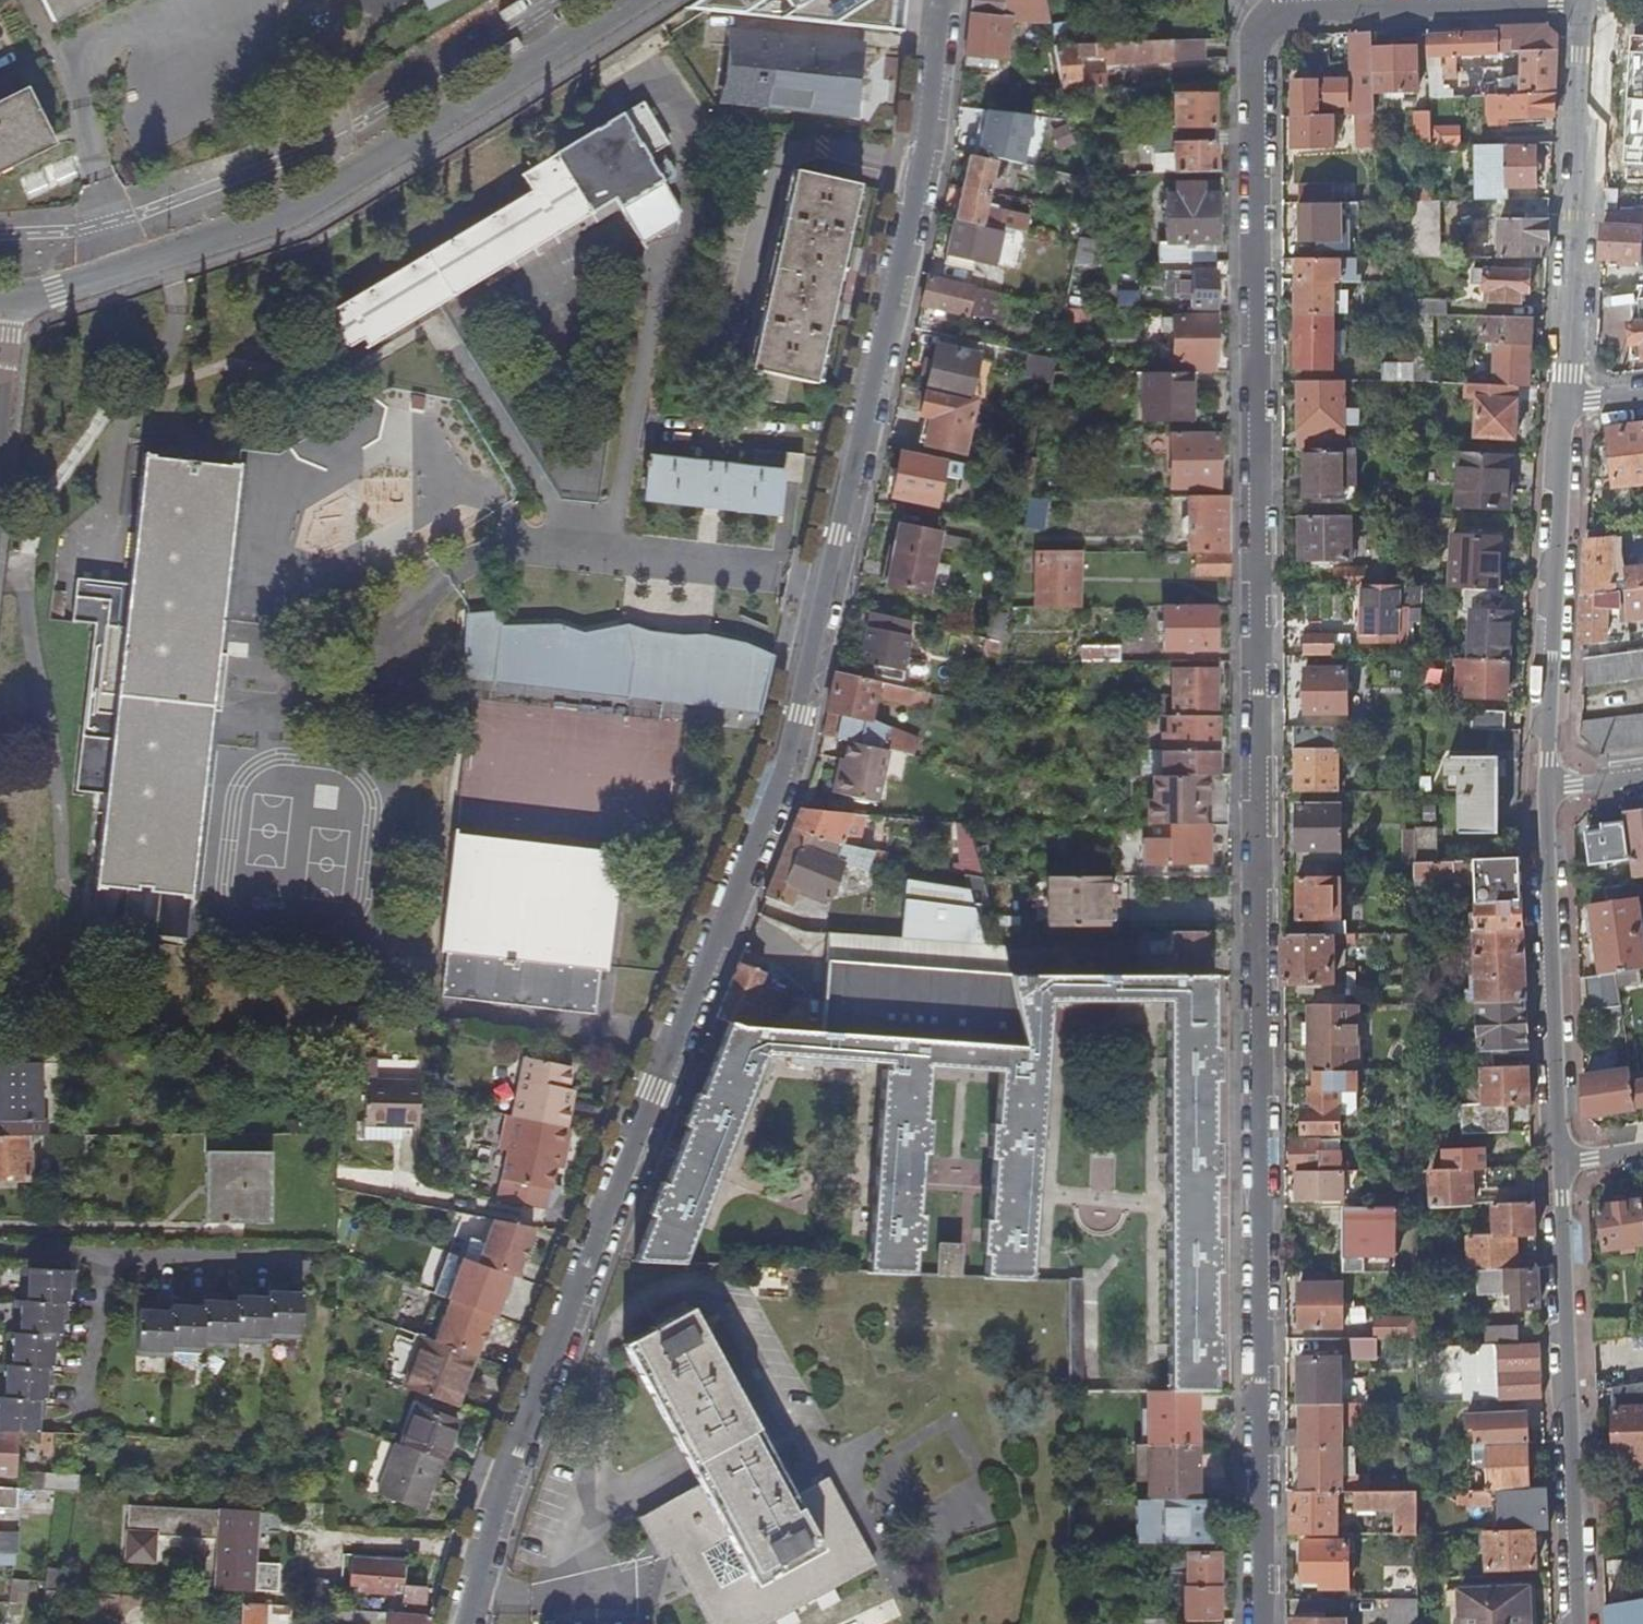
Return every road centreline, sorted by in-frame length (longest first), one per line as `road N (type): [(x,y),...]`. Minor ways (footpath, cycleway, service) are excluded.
road 1 (residential): [(1266,1623),(1255,47),(1300,8),(1519,0)]
road 2 (residential): [(463,1623),(553,1355),(781,792),(897,282),(943,0)]
road 3 (residential): [(633,0),(291,210),(15,299)]
road 4 (residential): [(1557,1165),(1580,1623)]
road 5 (residential): [(1588,0),(1562,405)]
road 6 (residential): [(1562,405),(1546,791)]
road 7 (residential): [(1546,791),(1557,1165)]
road 8 (residential): [(0,427),(15,299)]

